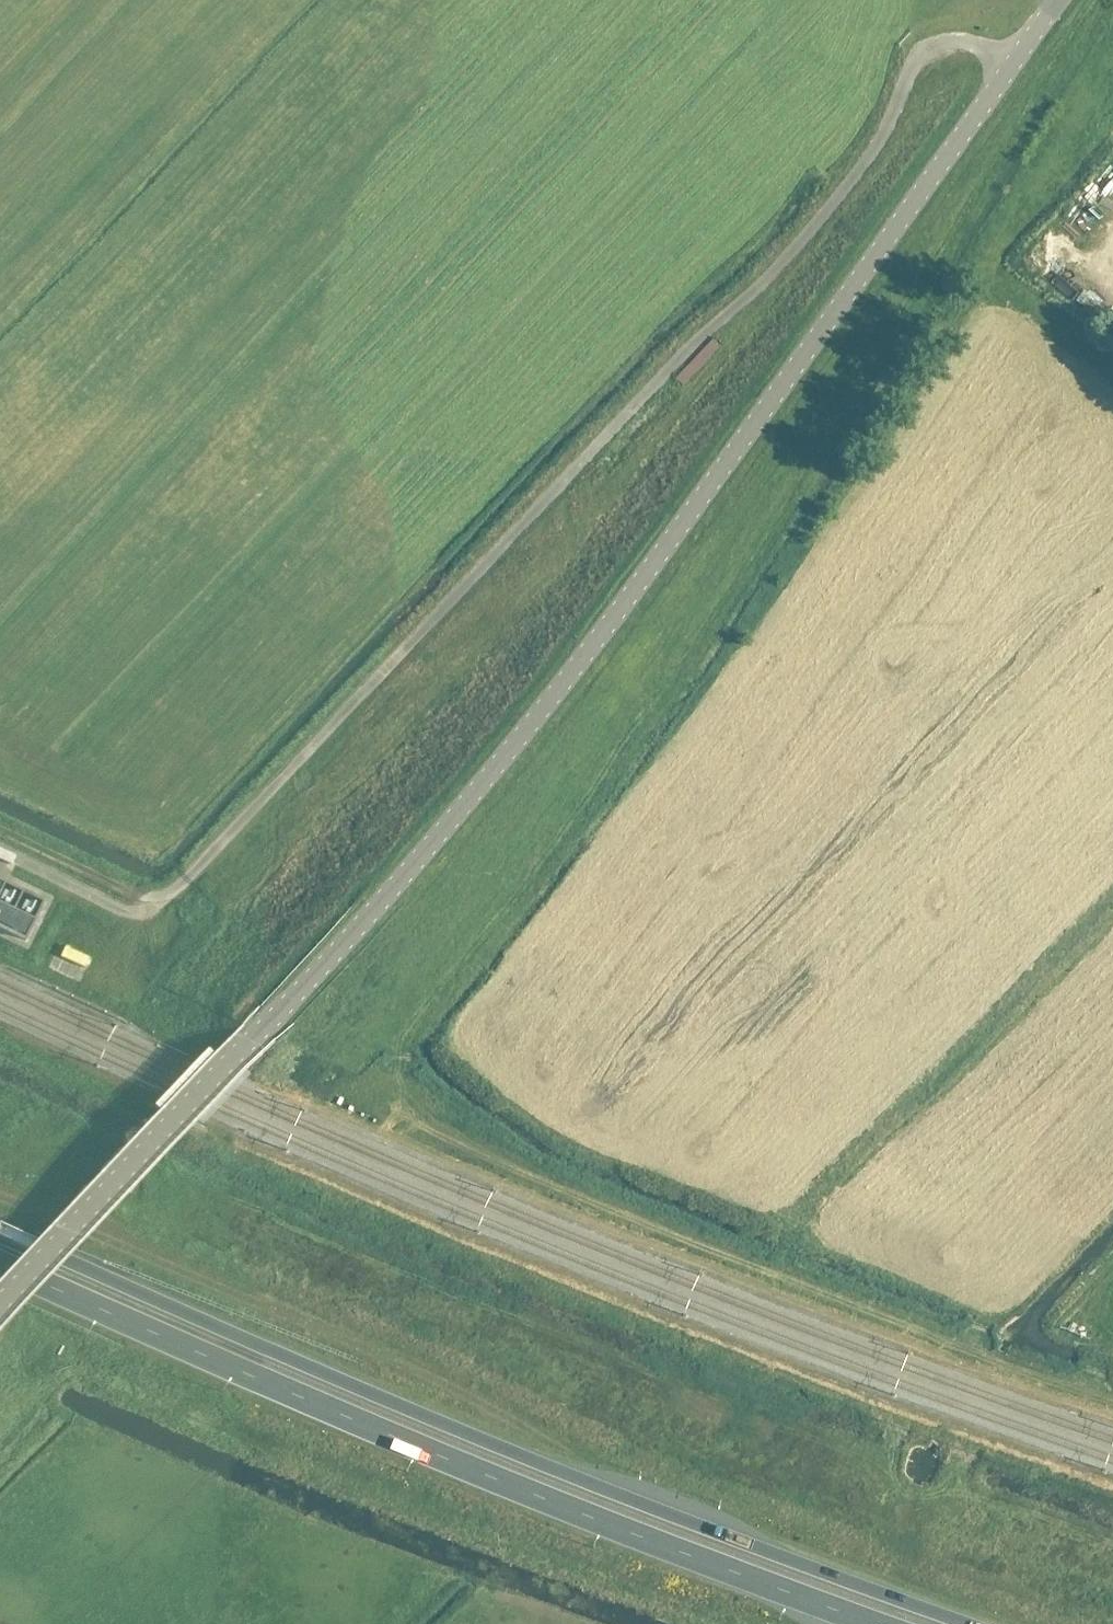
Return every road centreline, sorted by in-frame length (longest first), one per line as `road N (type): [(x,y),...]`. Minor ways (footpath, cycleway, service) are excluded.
road 1 (tertiary): [(0,1303),(250,1040),(528,723),(1054,0)]
road 2 (trunk): [(977,1623),(539,1461),(0,1228)]
road 3 (trunk): [(0,1260),(377,1426),(885,1623)]

